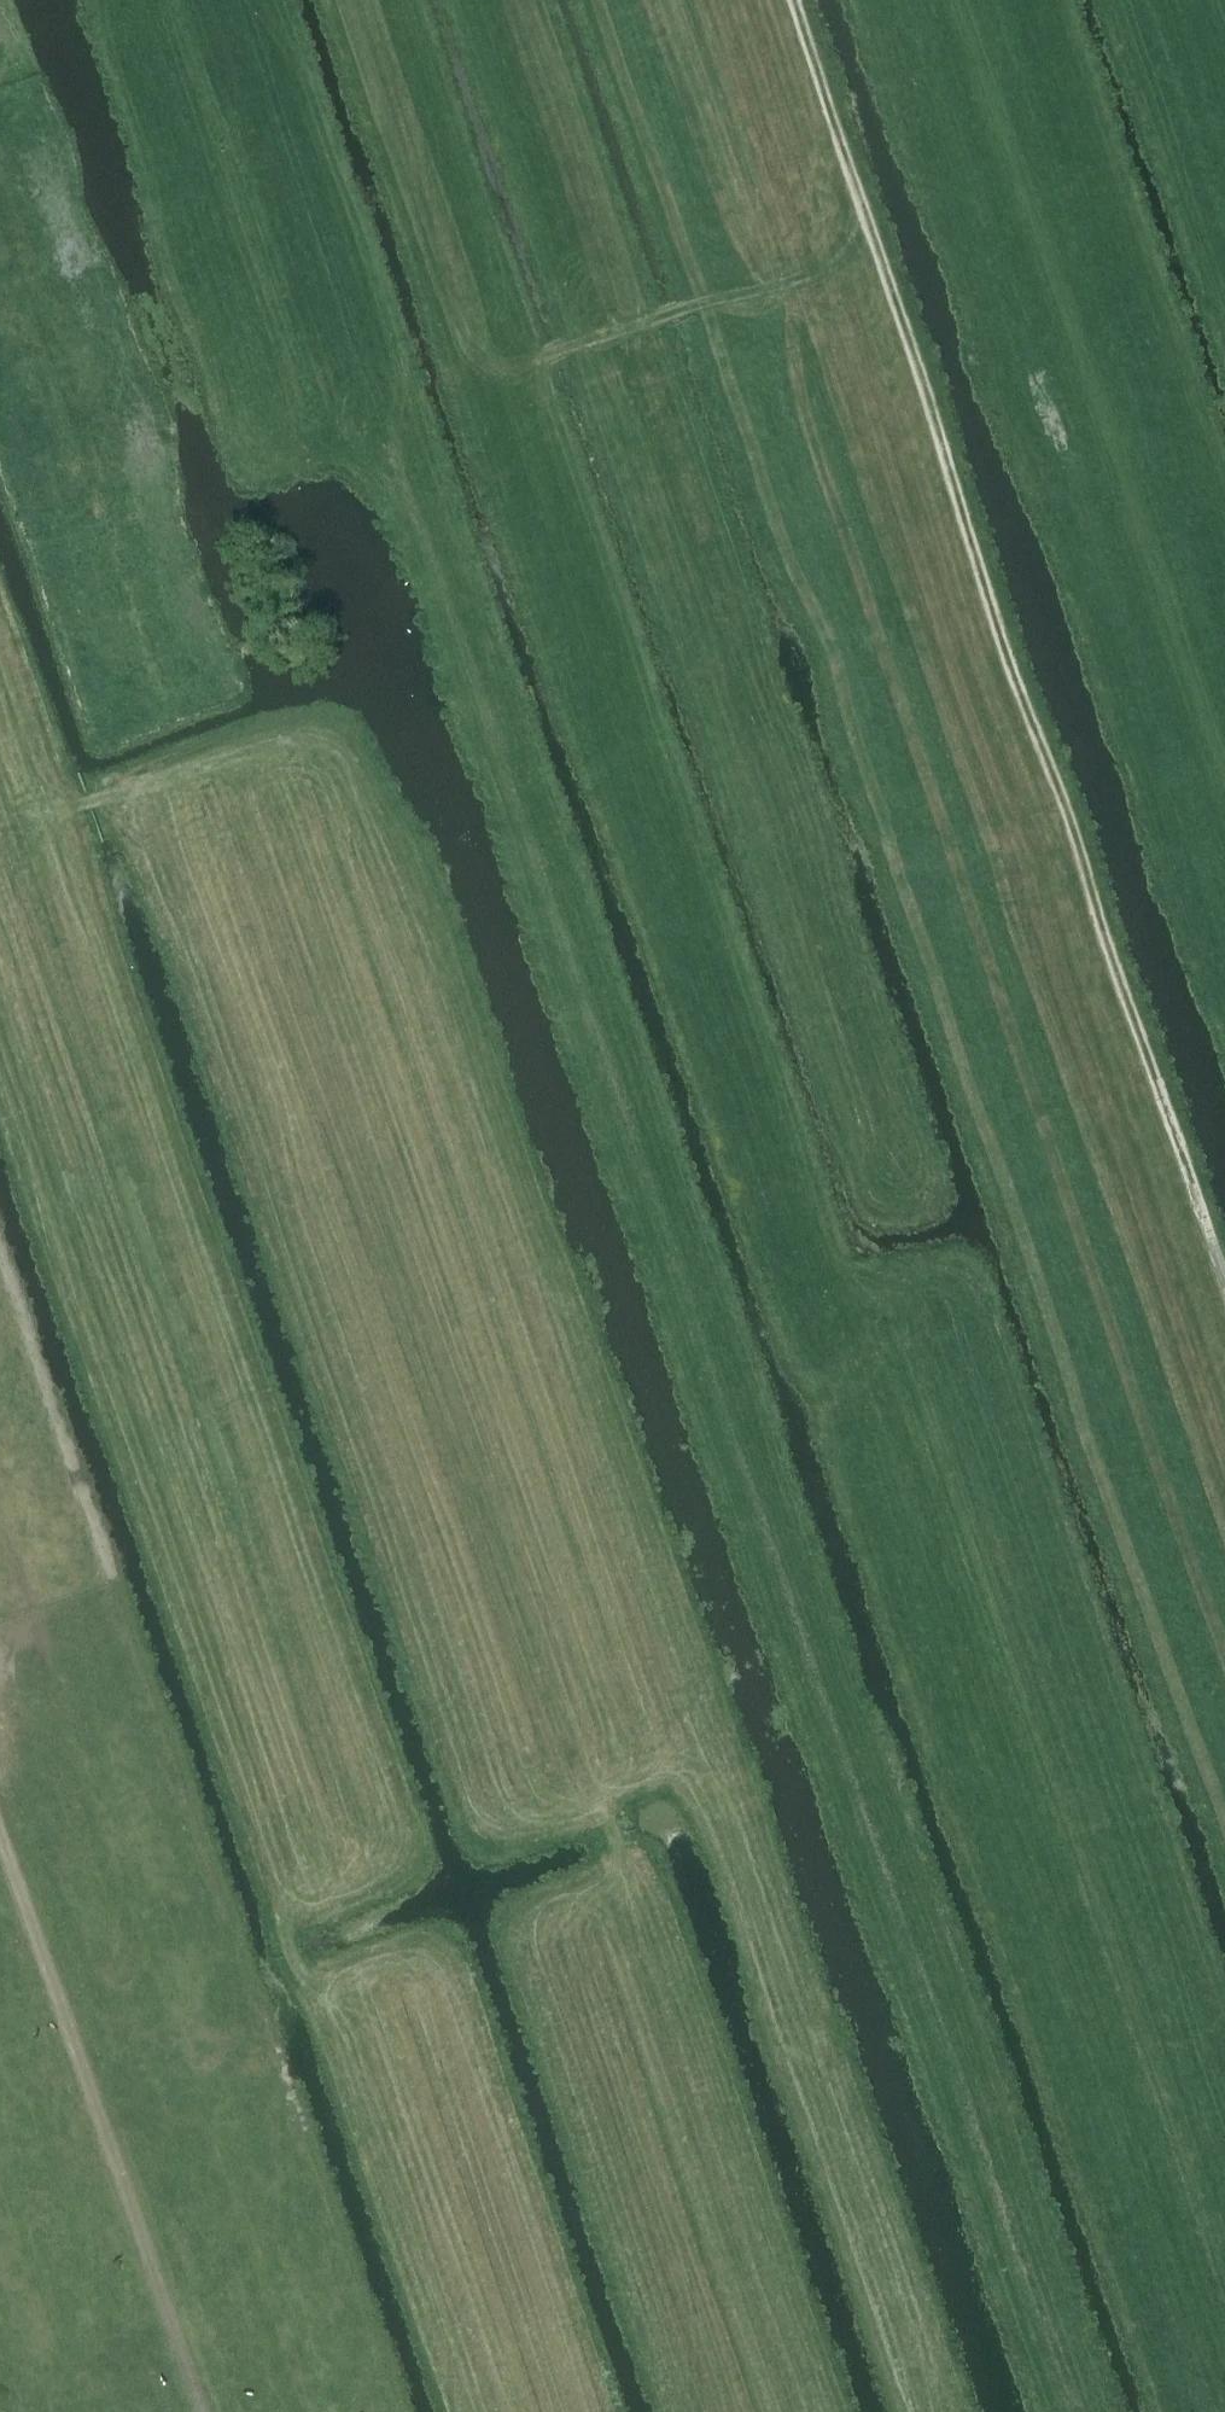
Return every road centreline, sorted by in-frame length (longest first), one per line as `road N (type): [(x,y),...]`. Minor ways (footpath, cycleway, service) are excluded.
road 1 (track): [(795,0),(1053,802),(1224,1289)]
road 2 (track): [(194,2411),(0,1850)]
road 3 (track): [(271,0),(315,124)]

